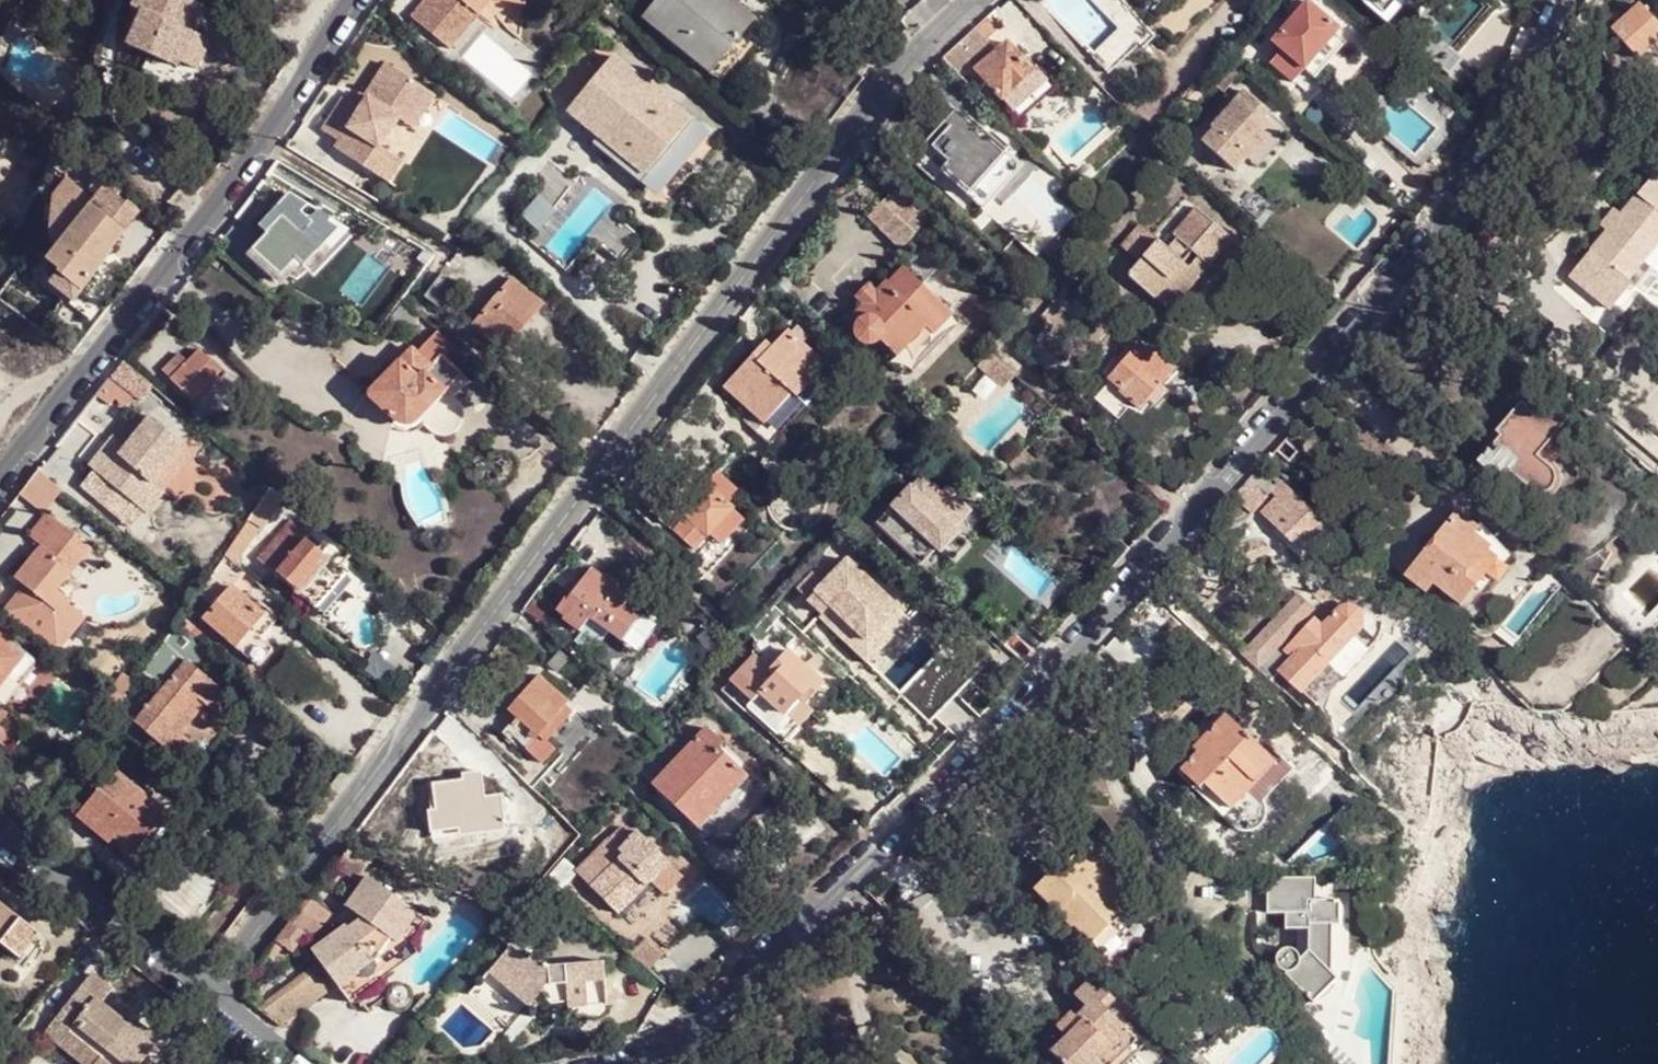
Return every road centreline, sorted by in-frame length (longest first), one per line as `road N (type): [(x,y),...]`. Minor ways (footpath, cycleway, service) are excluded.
road 1 (residential): [(631,1063),(743,987),(849,890),(1106,621),(1416,263),(1479,179),(1562,0)]
road 2 (residential): [(211,992),(848,131),(975,0)]
road 3 (residential): [(353,0),(263,141),(0,483)]
road 4 (residential): [(0,829),(211,992)]

